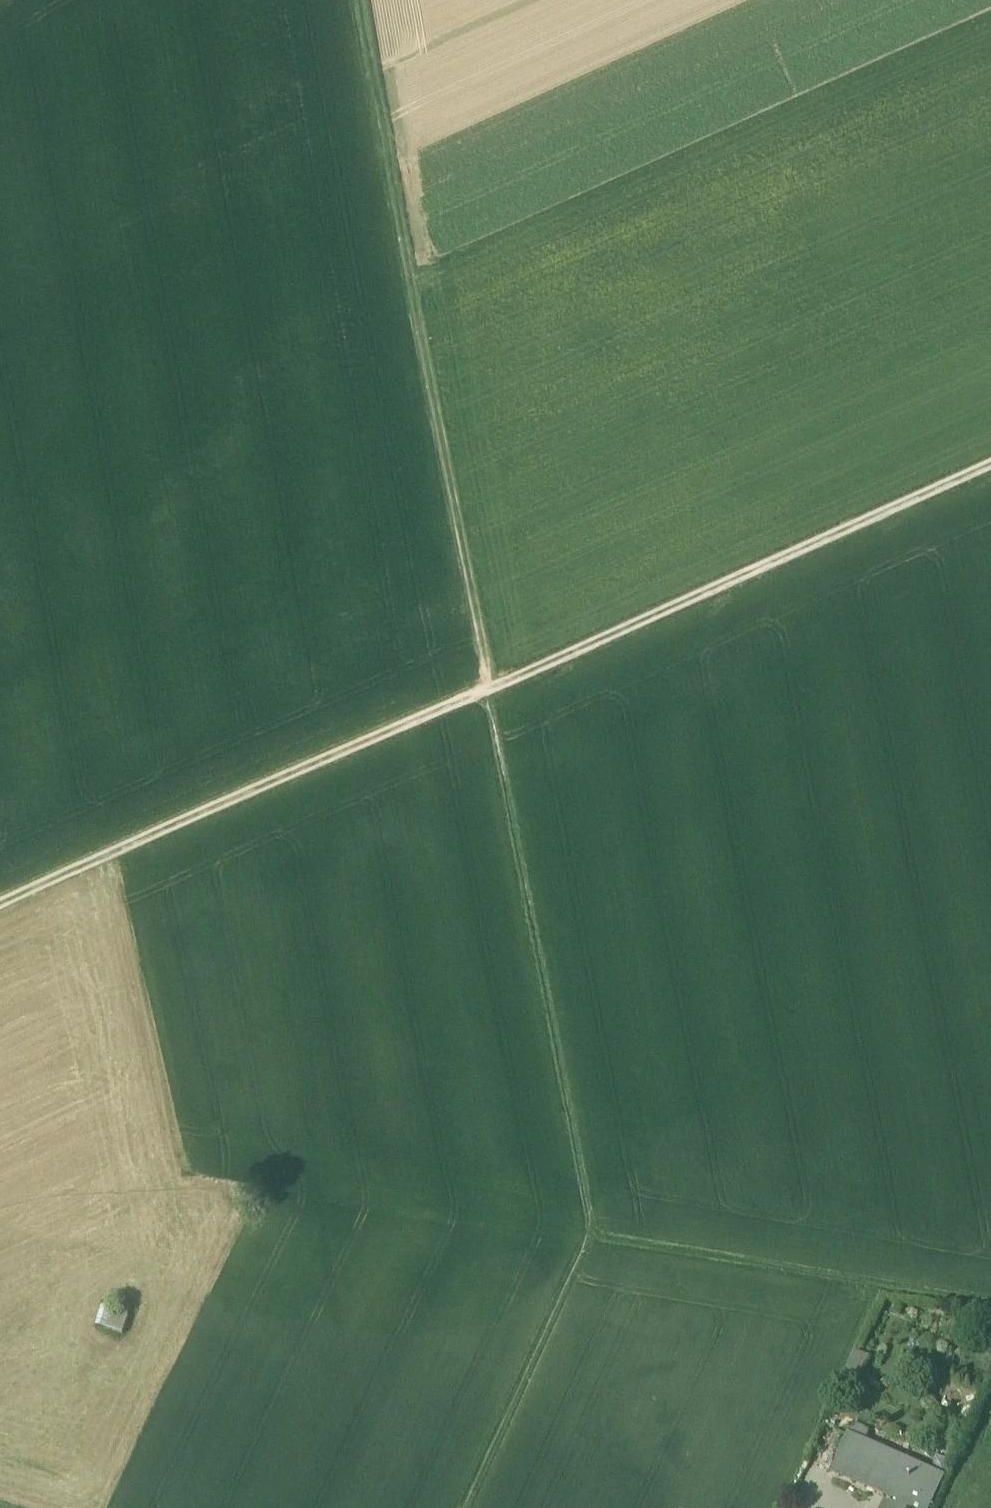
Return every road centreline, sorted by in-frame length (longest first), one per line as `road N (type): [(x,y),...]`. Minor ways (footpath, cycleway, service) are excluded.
road 1 (track): [(0,905),(990,462)]

